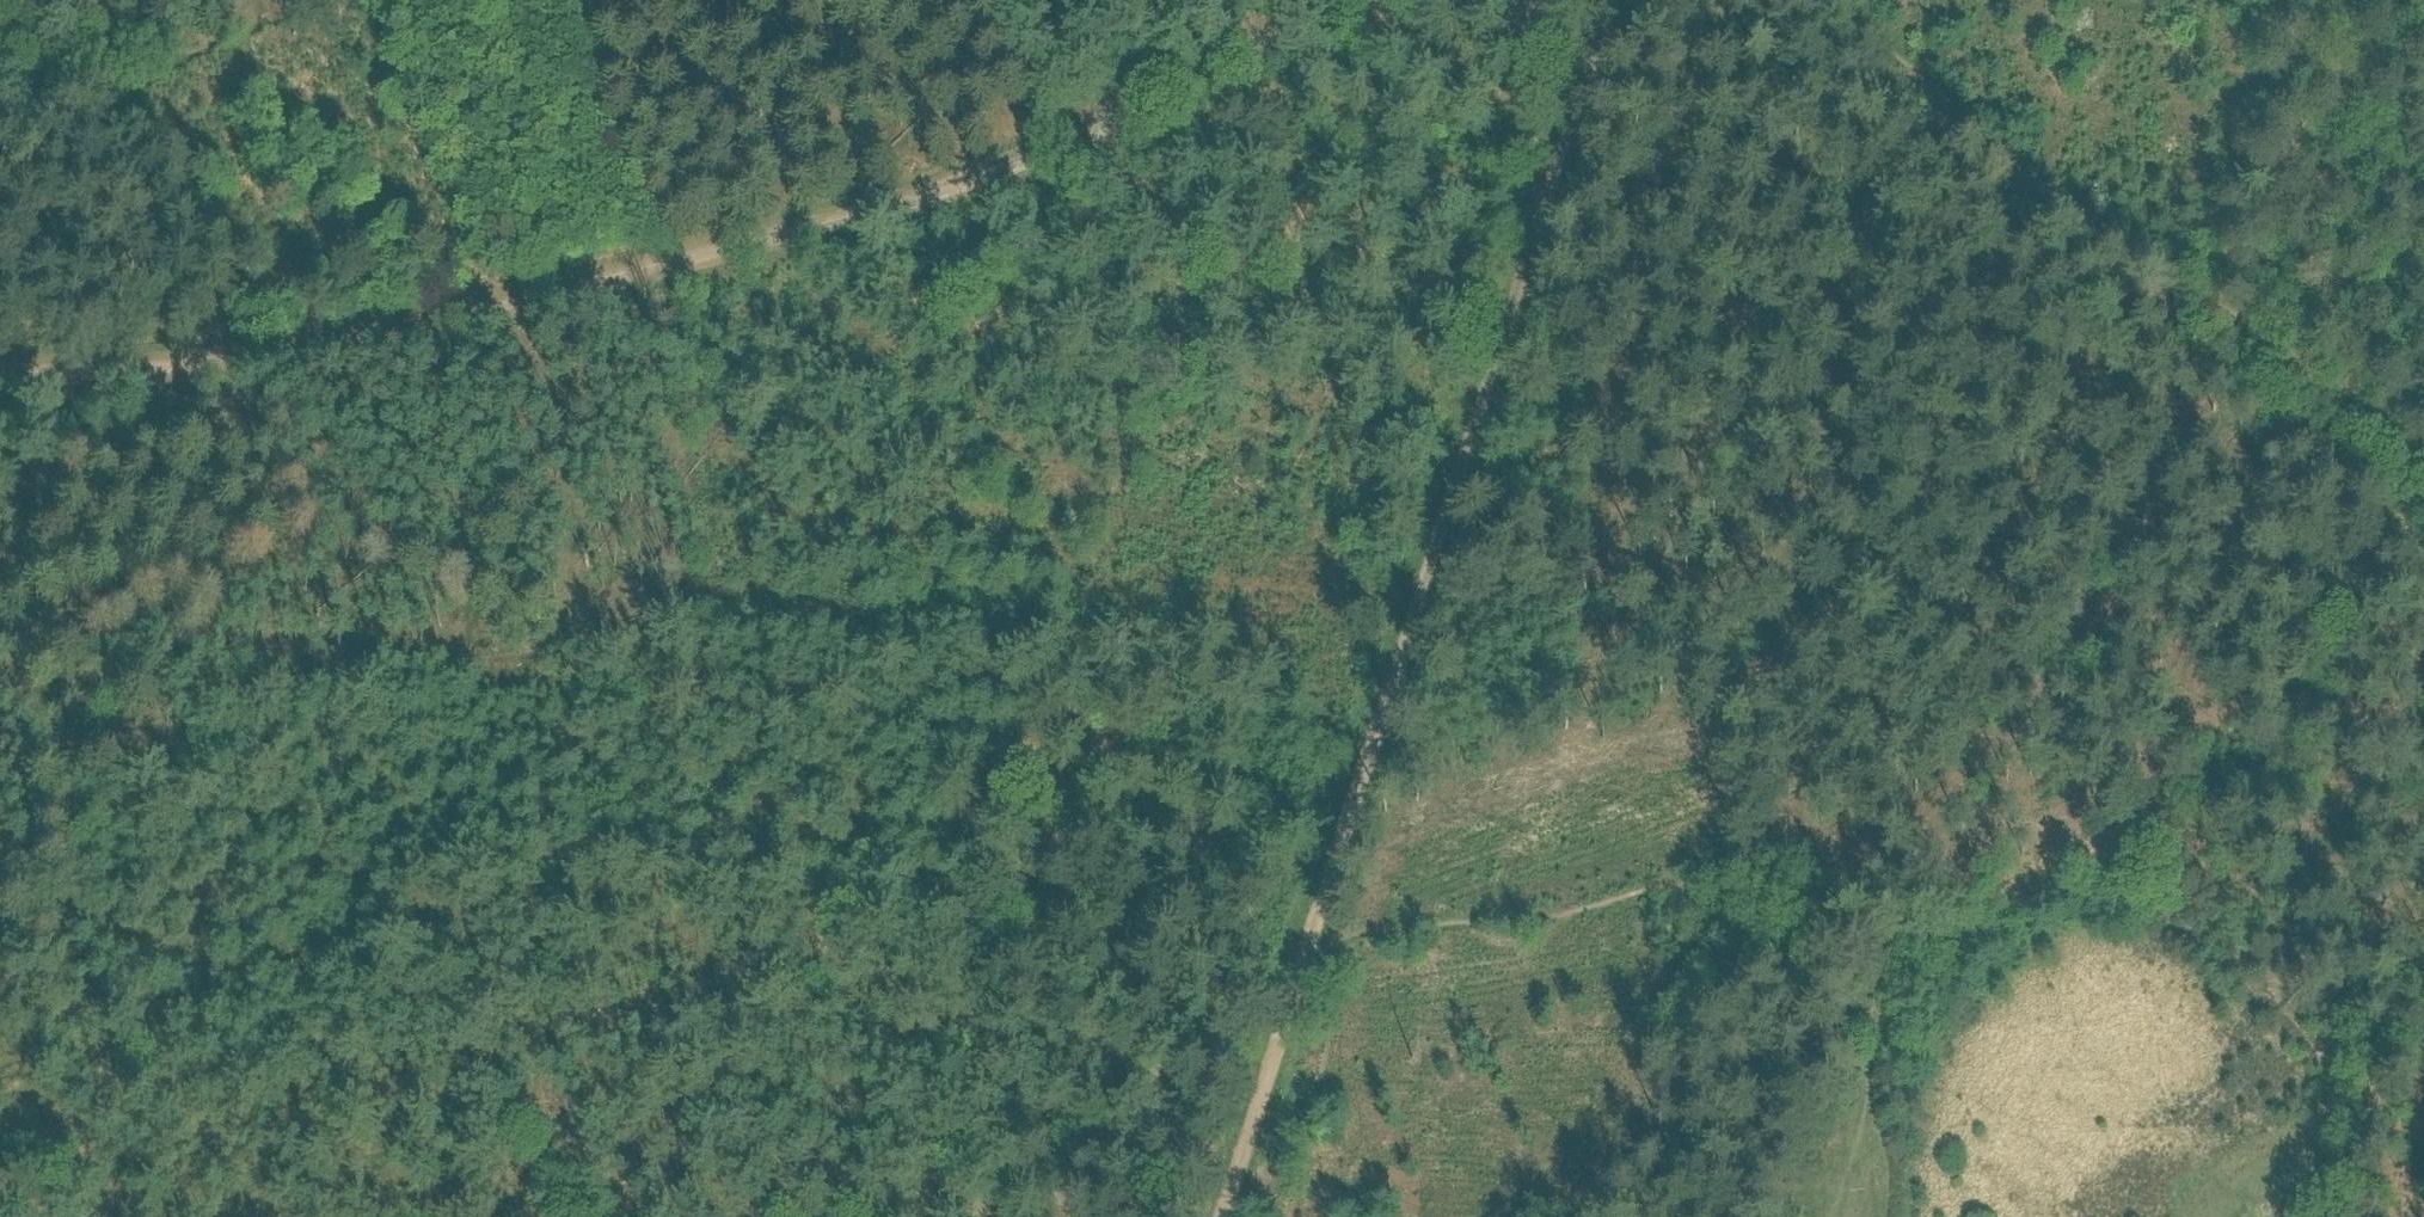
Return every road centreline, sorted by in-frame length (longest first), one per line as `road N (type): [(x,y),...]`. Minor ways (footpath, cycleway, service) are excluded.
road 1 (track): [(0,370),(161,369),(342,342),(854,217),(1063,154),(1334,0)]
road 2 (track): [(1608,0),(1310,937)]
road 3 (track): [(2423,460),(2121,244),(1839,0)]
road 4 (track): [(1310,937),(1222,1216)]

